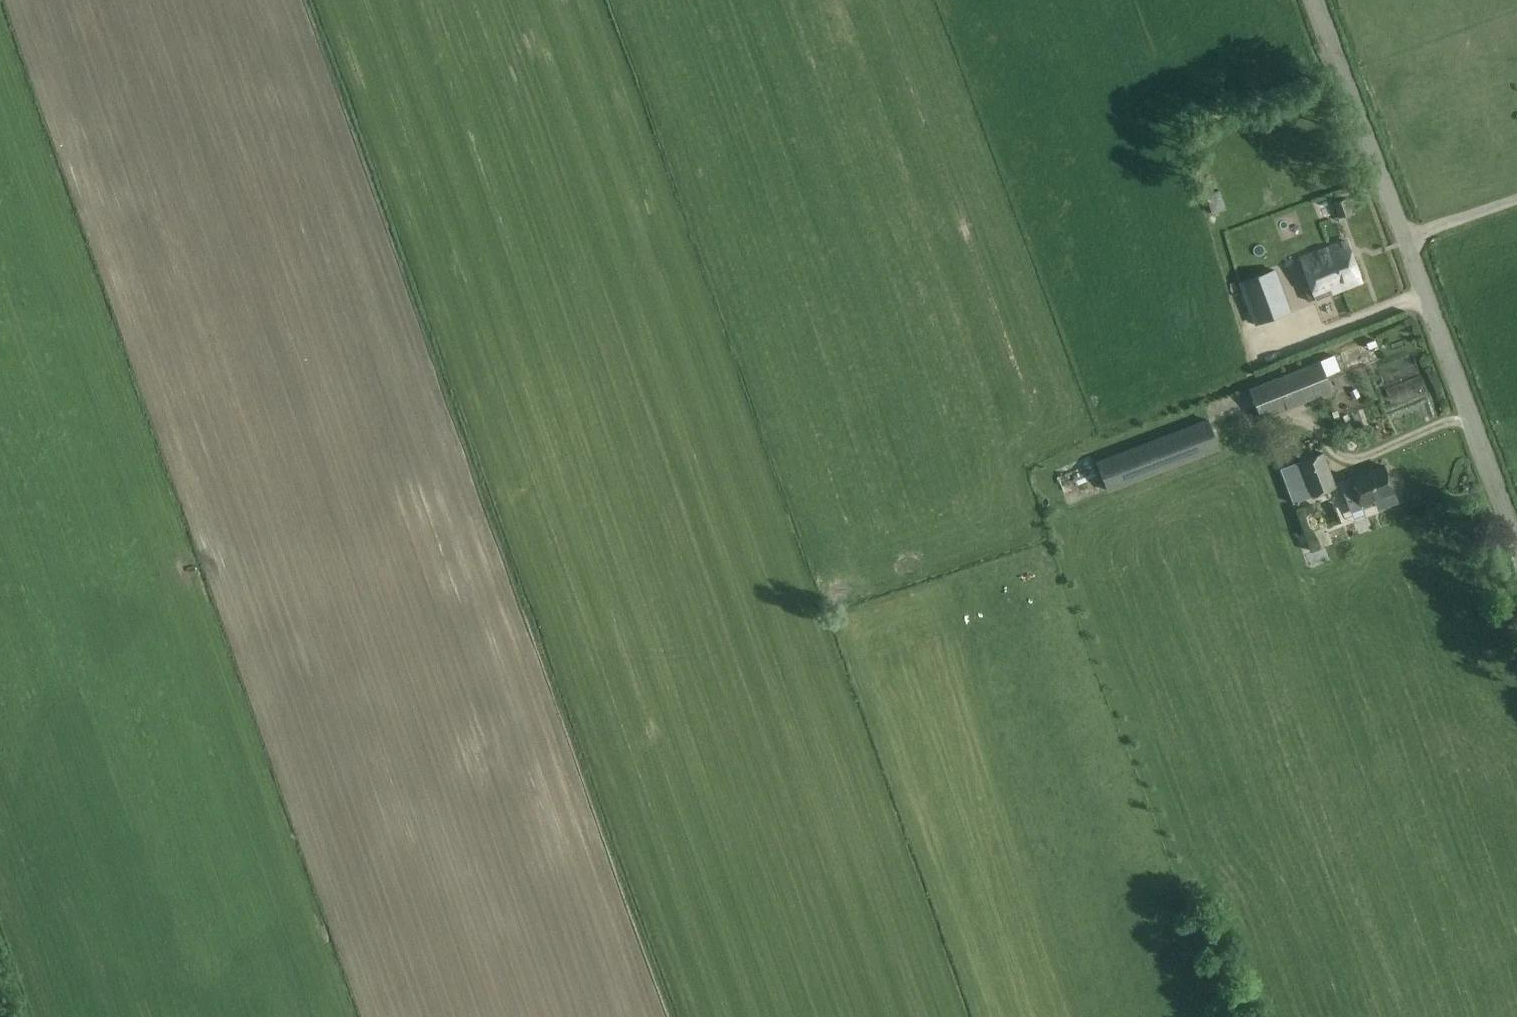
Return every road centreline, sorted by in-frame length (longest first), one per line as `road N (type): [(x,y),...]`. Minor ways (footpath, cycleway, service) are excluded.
road 1 (residential): [(1516,540),(1316,0)]

